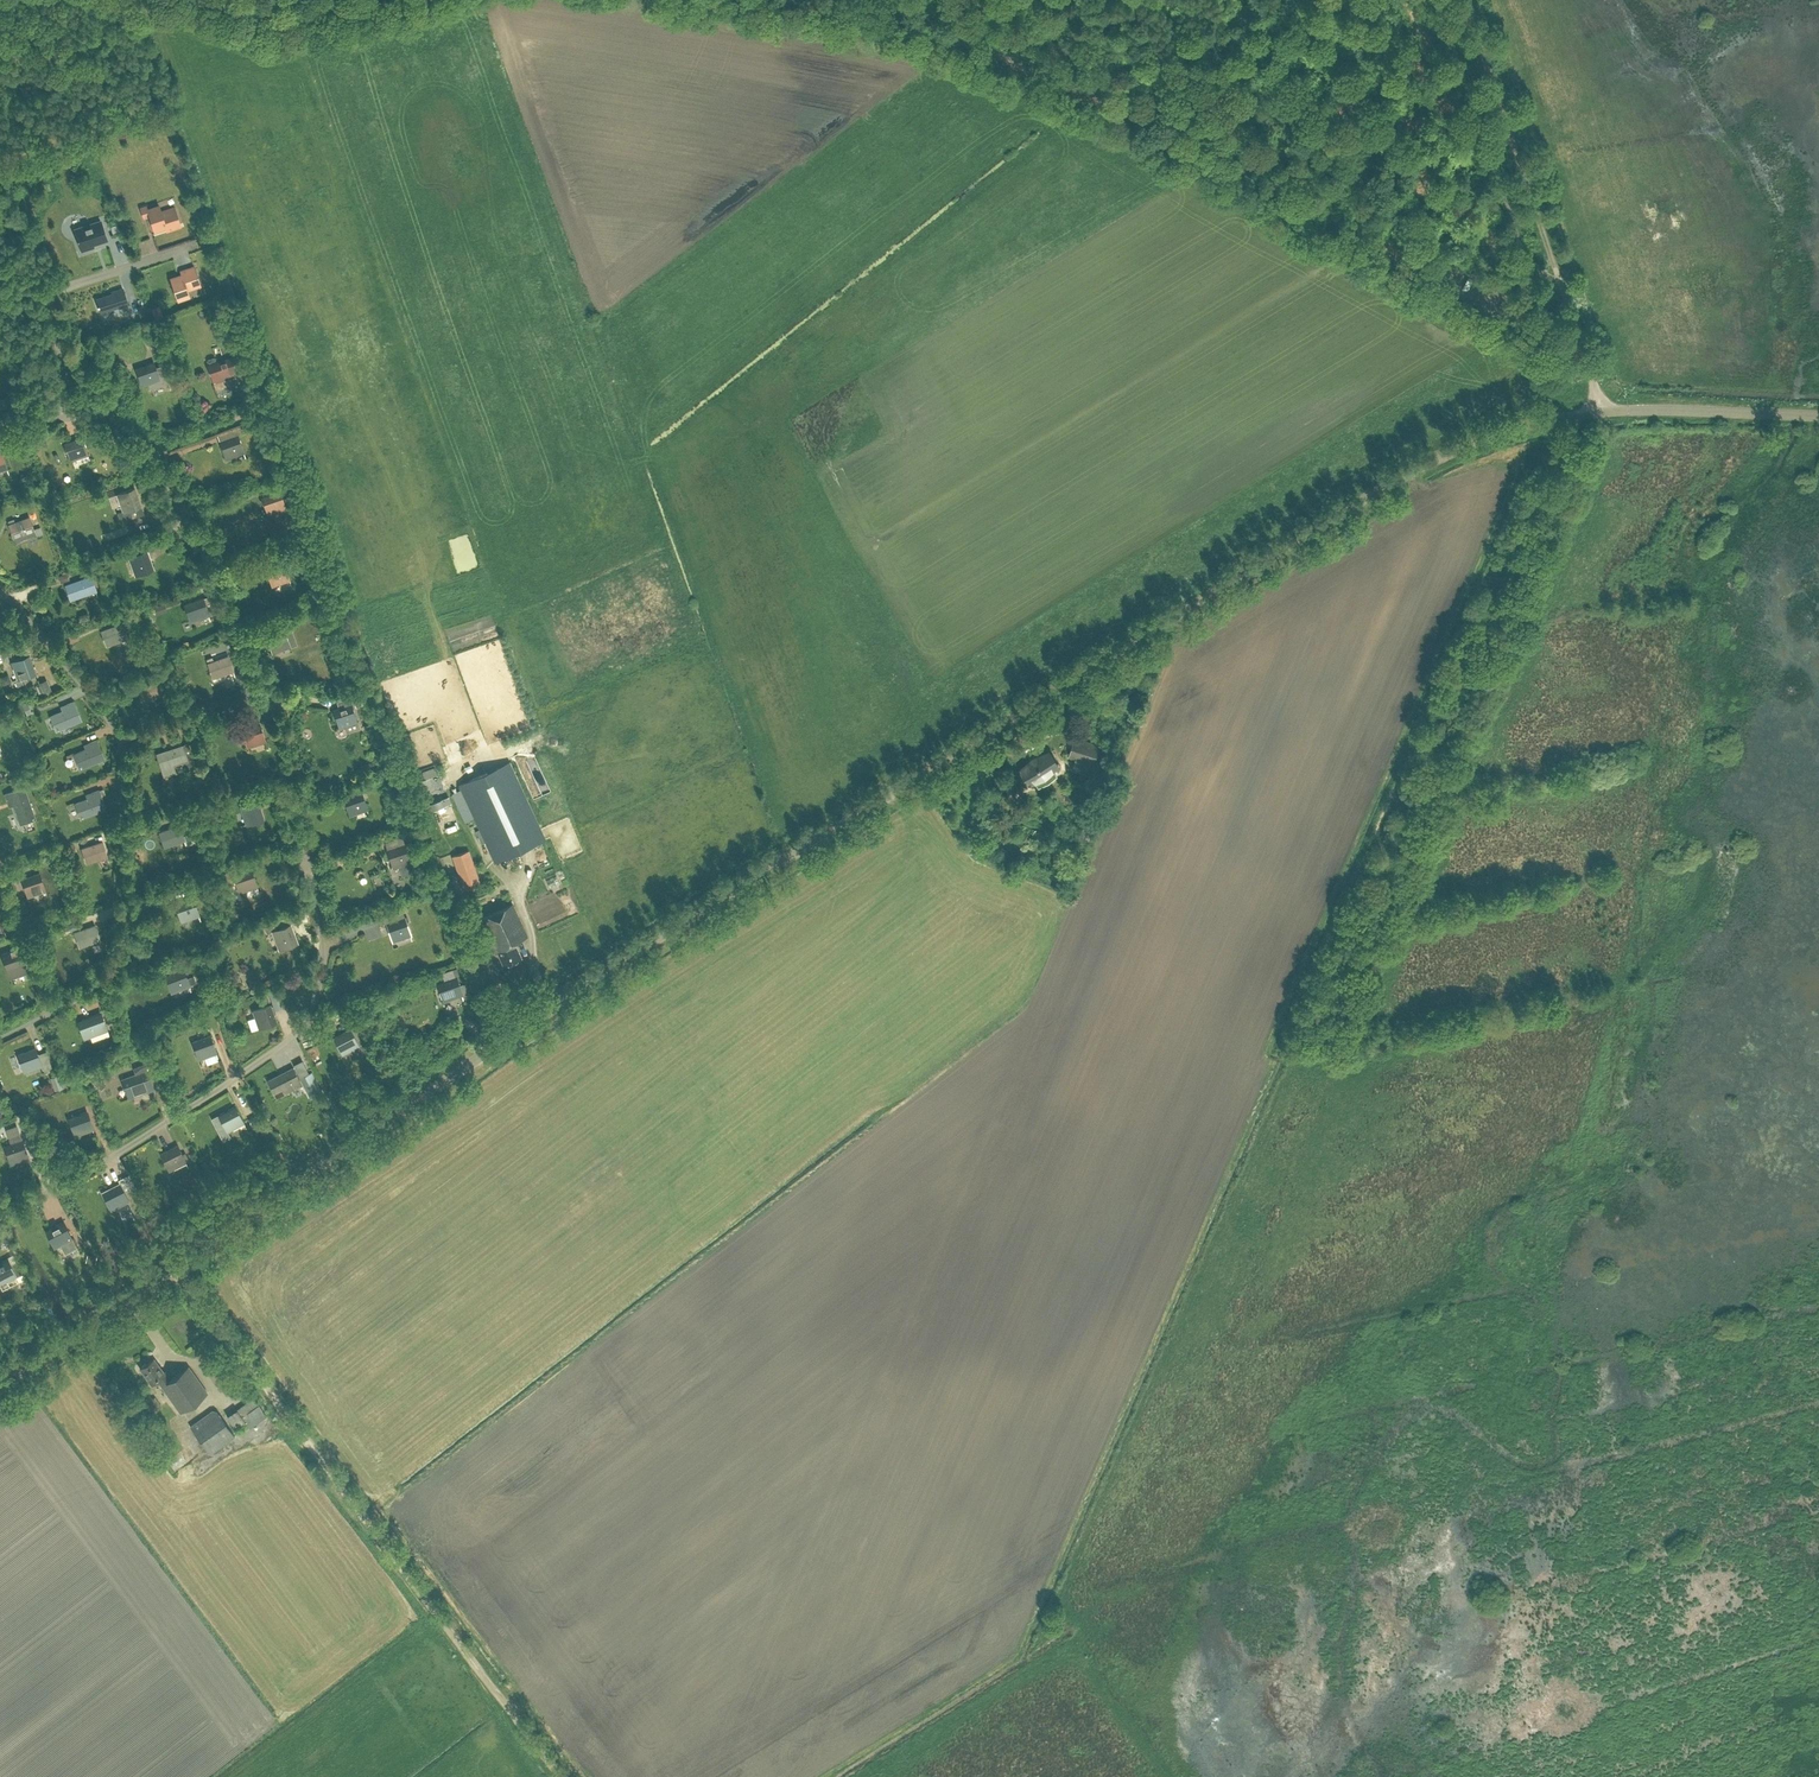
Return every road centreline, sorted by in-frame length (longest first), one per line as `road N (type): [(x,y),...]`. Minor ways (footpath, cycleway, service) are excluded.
road 1 (unclassified): [(0,1386),(541,1013),(1316,529),(1483,438),(1600,409)]
road 2 (track): [(1581,349),(1558,346),(1010,65),(939,35),(752,0)]
road 3 (track): [(560,1776),(178,1263)]
road 4 (residential): [(0,1215),(192,1102),(305,1018),(319,969),(319,933),(307,879),(294,860)]
road 5 (residential): [(118,742),(124,938),(101,980),(0,1038)]
road 6 (track): [(1560,283),(1465,0)]
road 7 (residential): [(60,418),(53,292),(195,244)]
road 8 (residential): [(60,418),(99,421),(145,448),(196,565)]
road 9 (unclassified): [(1818,416),(1600,409)]
road 10 (residential): [(118,742),(273,697),(312,699)]
road 11 (residential): [(0,598),(93,698),(118,742)]
road 12 (track): [(356,0),(266,18),(203,0)]
road 13 (unclassified): [(1600,409),(1560,283)]

